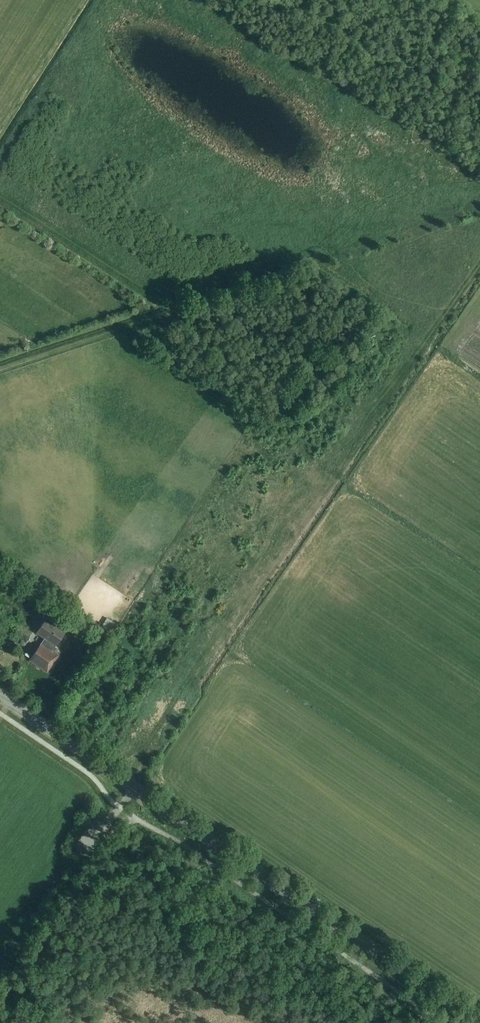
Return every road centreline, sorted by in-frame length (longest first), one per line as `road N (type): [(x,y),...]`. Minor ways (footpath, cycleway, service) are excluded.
road 1 (tertiary): [(479,1021),(0,695)]

